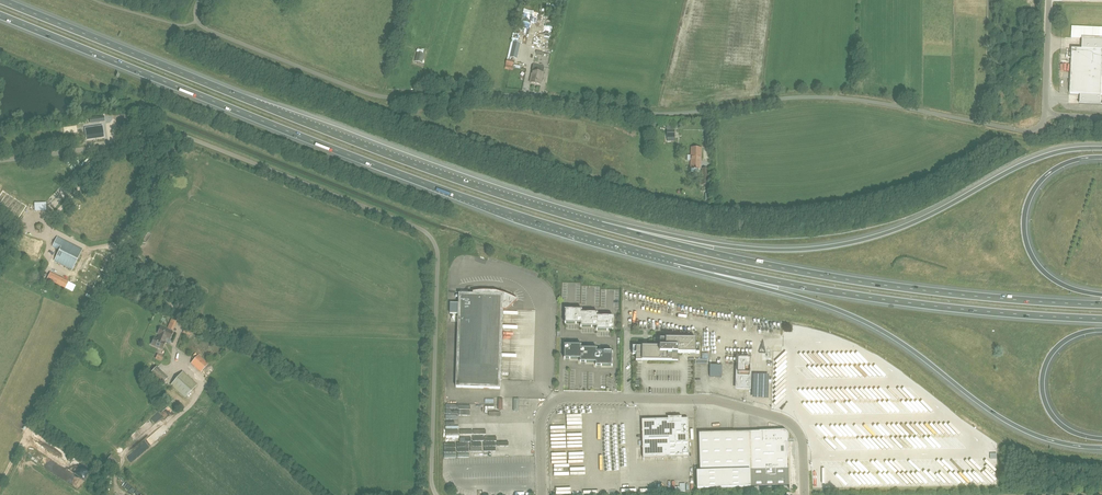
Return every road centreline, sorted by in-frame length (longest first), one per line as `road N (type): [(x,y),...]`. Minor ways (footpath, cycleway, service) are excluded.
road 1 (unclassified): [(1045,115),(1029,132),(851,96),(648,115),(524,96),(377,96),(204,28),(199,0)]
road 2 (motorway): [(0,15),(448,192),(675,260)]
road 3 (unclassified): [(436,494),(438,253),(424,231),(183,137),(0,161)]
road 4 (motorway): [(602,226),(360,144),(1,0)]
road 5 (motorway): [(1101,148),(1033,160),(912,223),(835,246),(761,249),(602,226)]
road 6 (motorway): [(1101,304),(856,281),(602,226)]
road 7 (motorway): [(675,260),(867,322),(1024,430),(1101,448)]
road 8 (motorway): [(675,260),(892,301),(1101,319)]
road 9 (unclassified): [(805,494),(803,441),(787,421),(712,400),(578,397)]
road 10 (motorway): [(1101,295),(1048,275),(1024,227),(1031,195),(1047,175),(1101,157)]
road 11 (motorway): [(1101,439),(1057,421),(1042,381),(1062,344),(1101,330)]
road 12 (unclassified): [(542,494),(540,421),(554,401),(578,397)]

